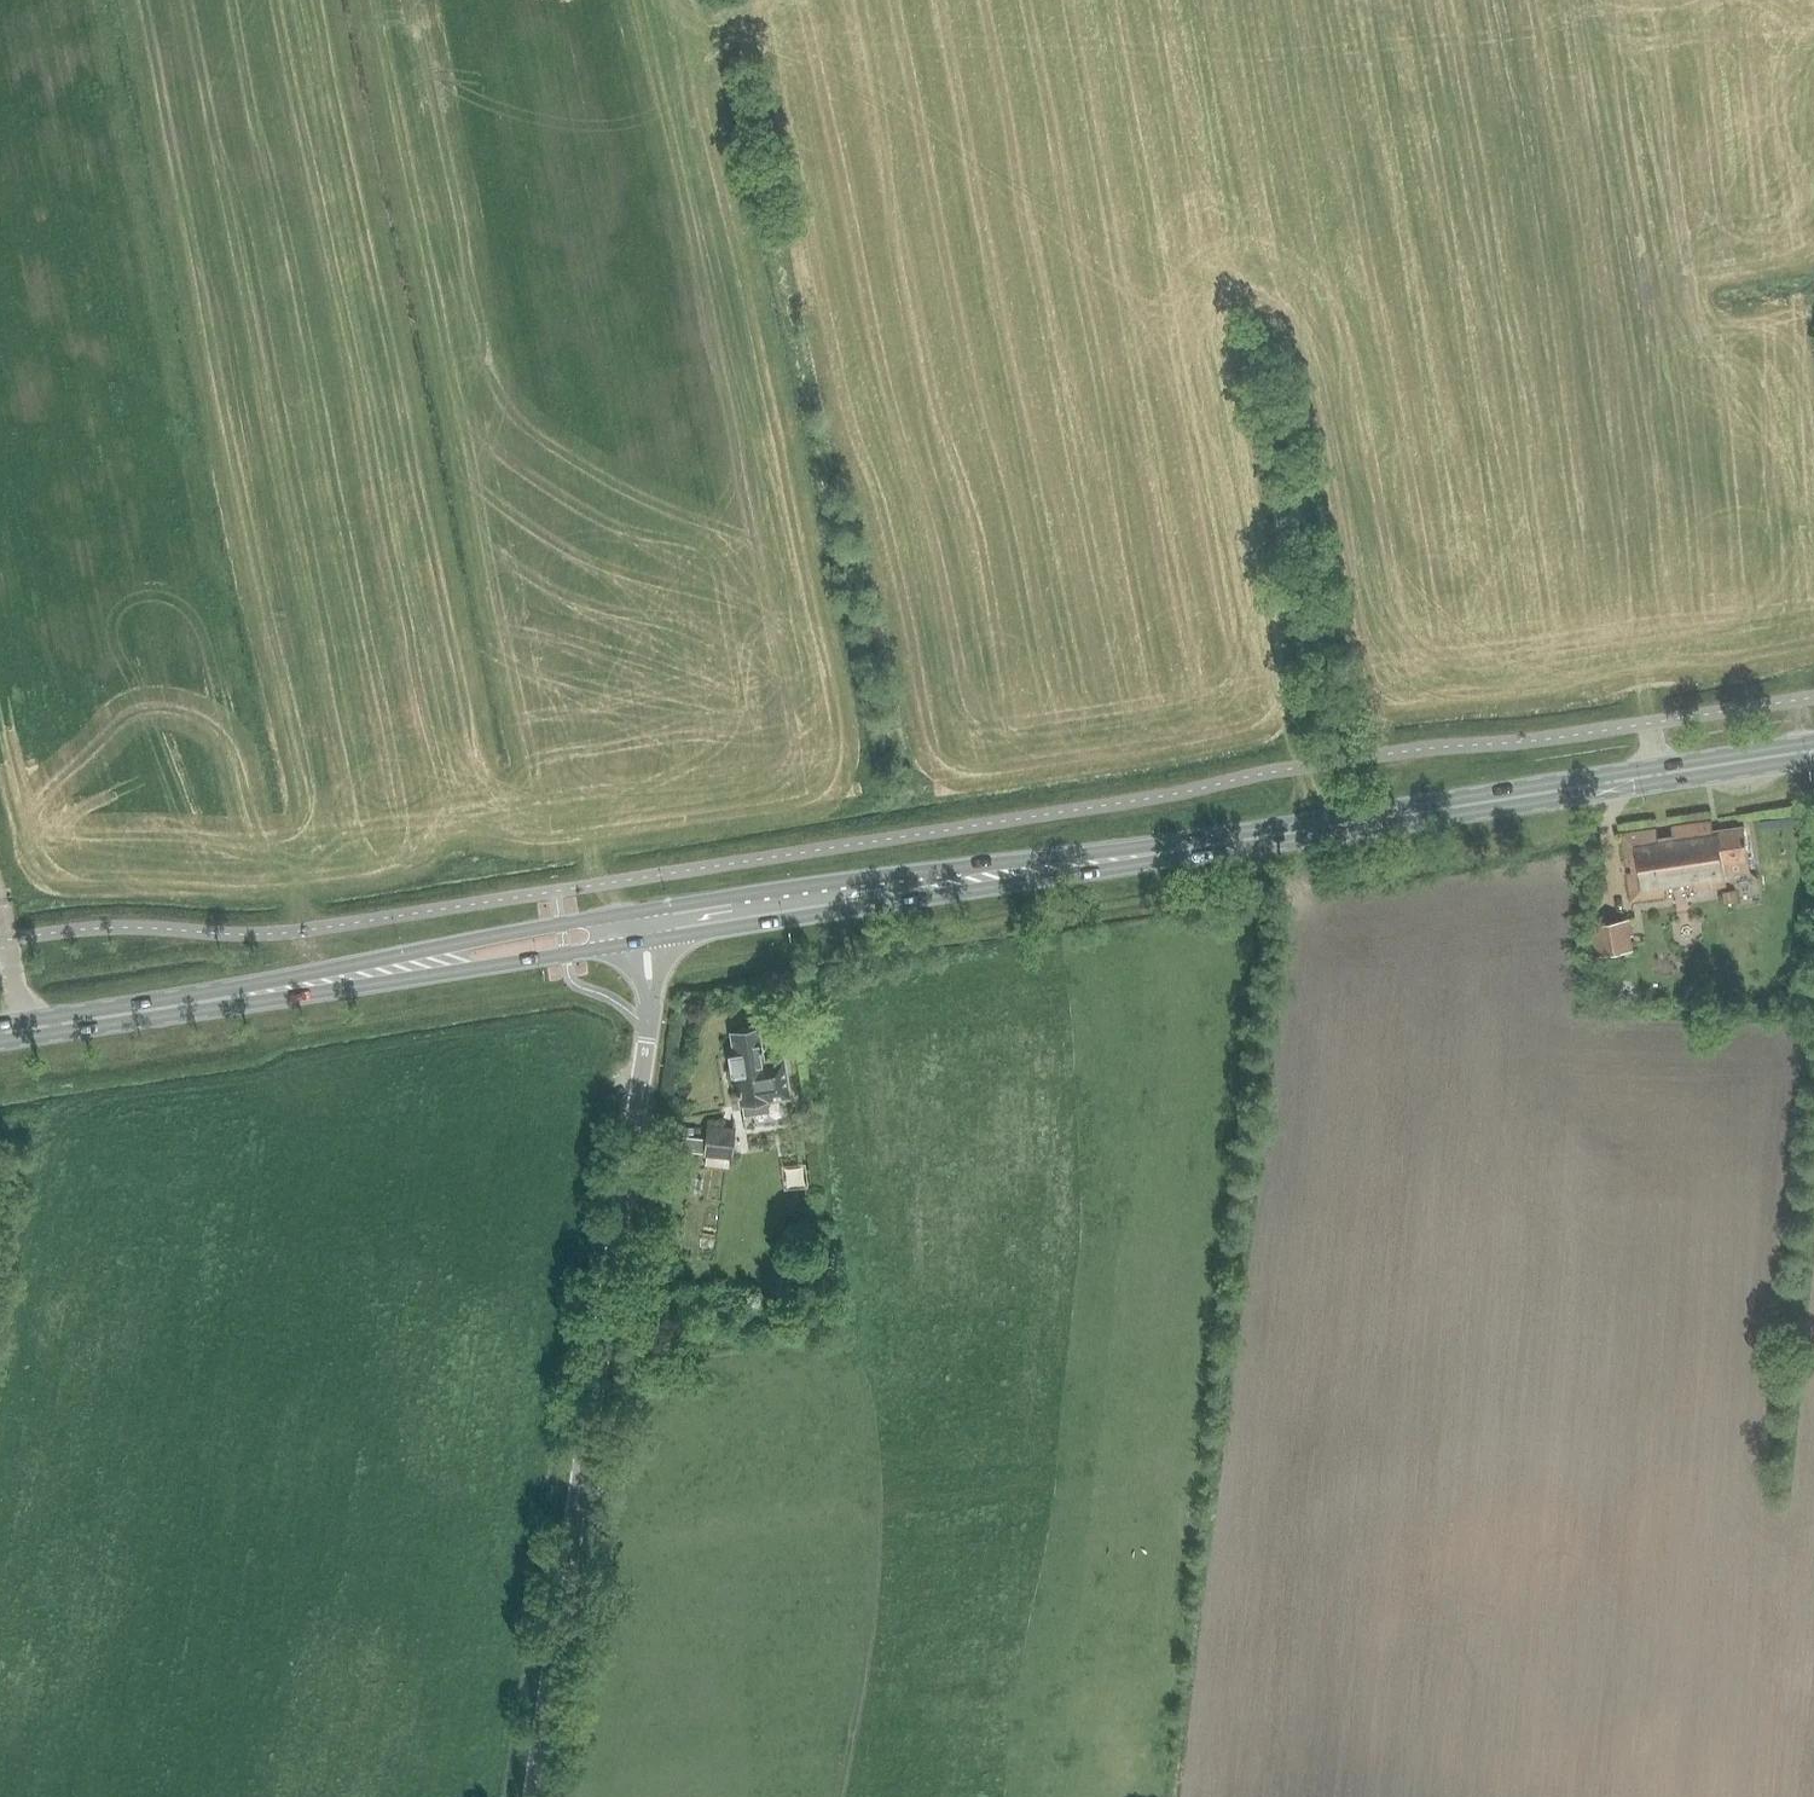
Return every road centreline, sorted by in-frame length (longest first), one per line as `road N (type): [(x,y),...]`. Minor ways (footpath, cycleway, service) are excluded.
road 1 (primary): [(644,926),(1813,752)]
road 2 (unclassified): [(533,1796),(648,1026),(644,926)]
road 3 (primary): [(0,1033),(644,926)]

